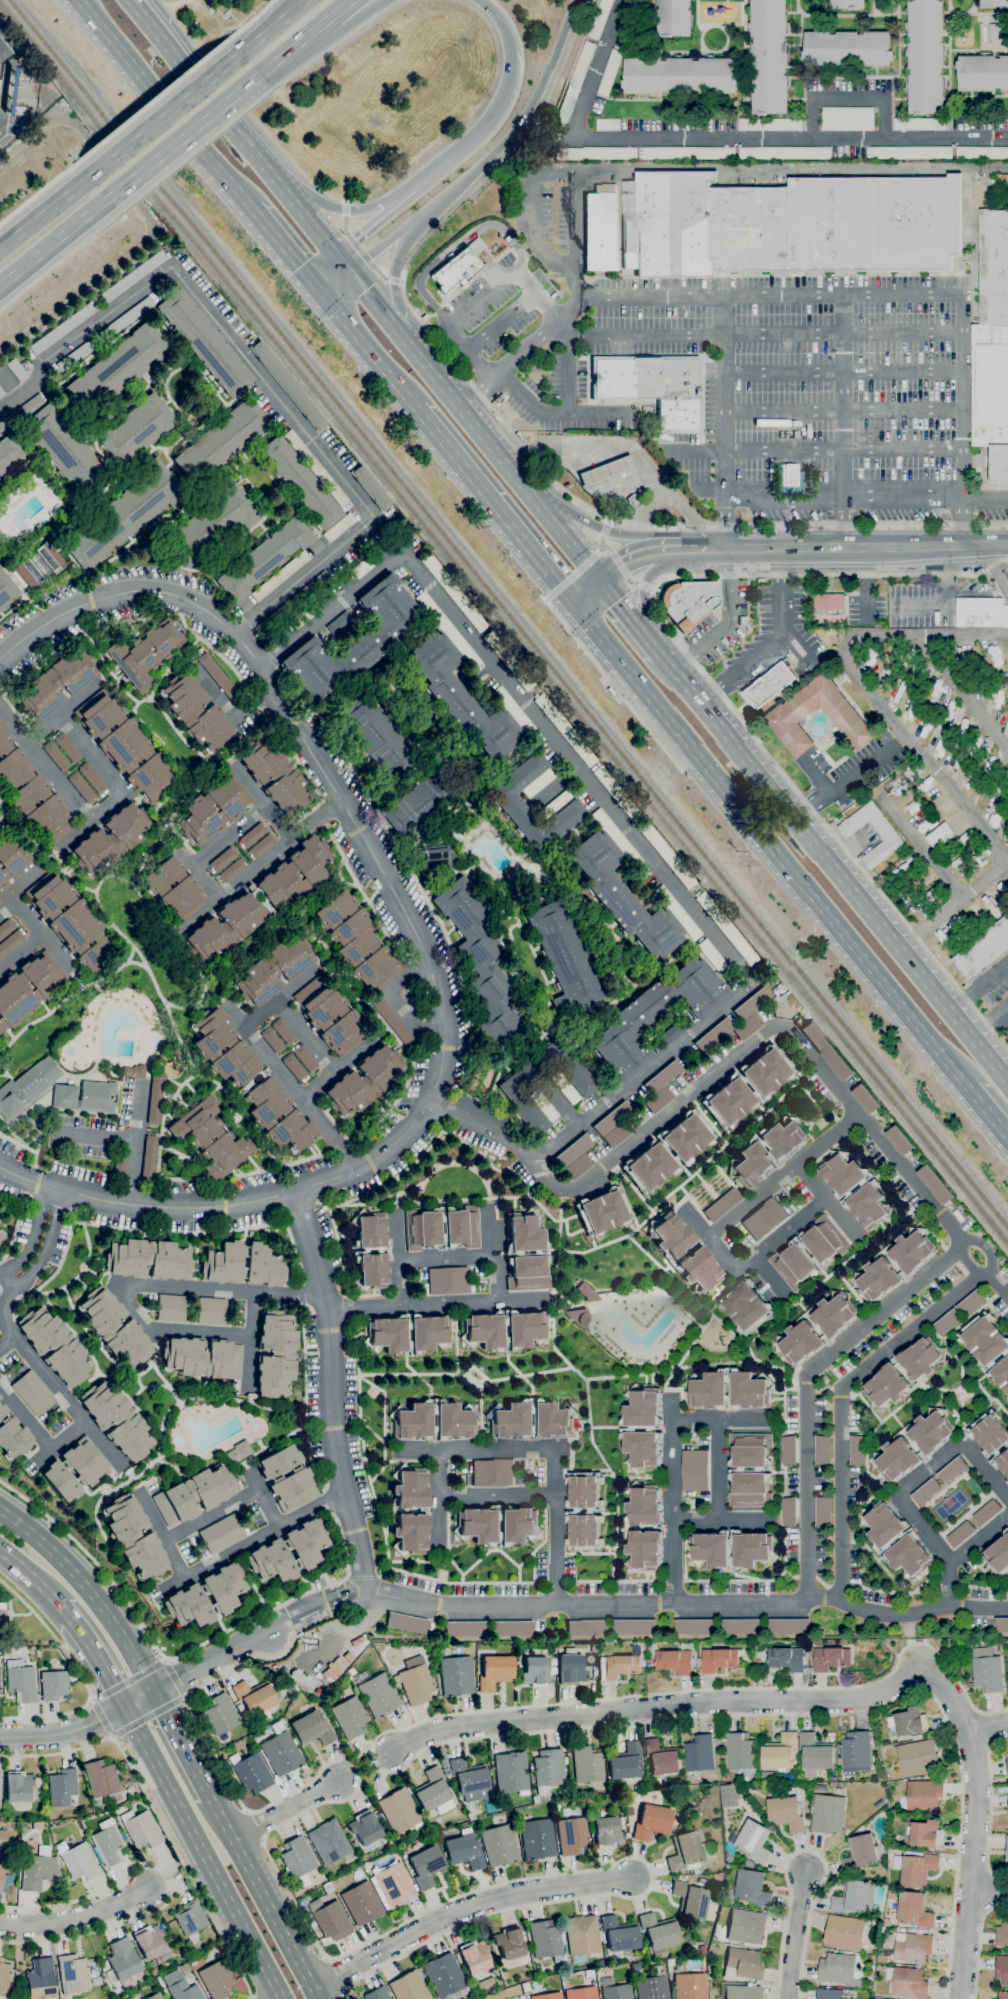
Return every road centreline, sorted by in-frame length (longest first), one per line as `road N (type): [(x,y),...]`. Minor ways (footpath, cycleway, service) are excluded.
road 1 (trunk): [(574,603),(966,1087)]
road 2 (residential): [(944,1689),(916,1668),(897,1686),(856,1701),(705,1704),(451,1727),(395,1749)]
road 3 (trunk): [(1007,1085),(660,656)]
road 4 (residential): [(633,1877),(473,1906),(313,1988)]
road 5 (primary): [(125,1707),(283,1998)]
road 6 (residential): [(944,1689),(968,1736),(977,1792),(961,1998)]
road 7 (tertiary): [(270,1636),(82,1729),(0,1737)]
road 8 (trunk): [(417,220),(518,129),(576,0)]
road 9 (trunk): [(415,406),(574,603)]
road 10 (primary): [(154,1692),(99,1601),(0,1510)]
road 11 (primary): [(319,1998),(210,1798)]
road 12 (trunk): [(533,498),(403,337)]
road 13 (trunk): [(108,198),(260,74)]
road 14 (trunk): [(242,52),(90,176)]
road 15 (trunk): [(479,0),(500,16),(513,50),(512,81),(498,111),(450,159)]
road 16 (trunk): [(707,549),(604,532),(533,498)]
road 17 (trunk): [(148,83),(251,206)]
road 18 (secondary): [(914,547),(760,548)]
road 19 (trunk): [(318,288),(415,406)]
road 20 (residential): [(146,1888),(53,1923),(0,1922)]
road 21 (trunk): [(0,286),(108,198)]
road 22 (trunk): [(279,182),(191,74)]
road 23 (trunk): [(408,197),(367,210),(334,208),(279,182)]
road 24 (residential): [(806,1872),(789,1998)]

